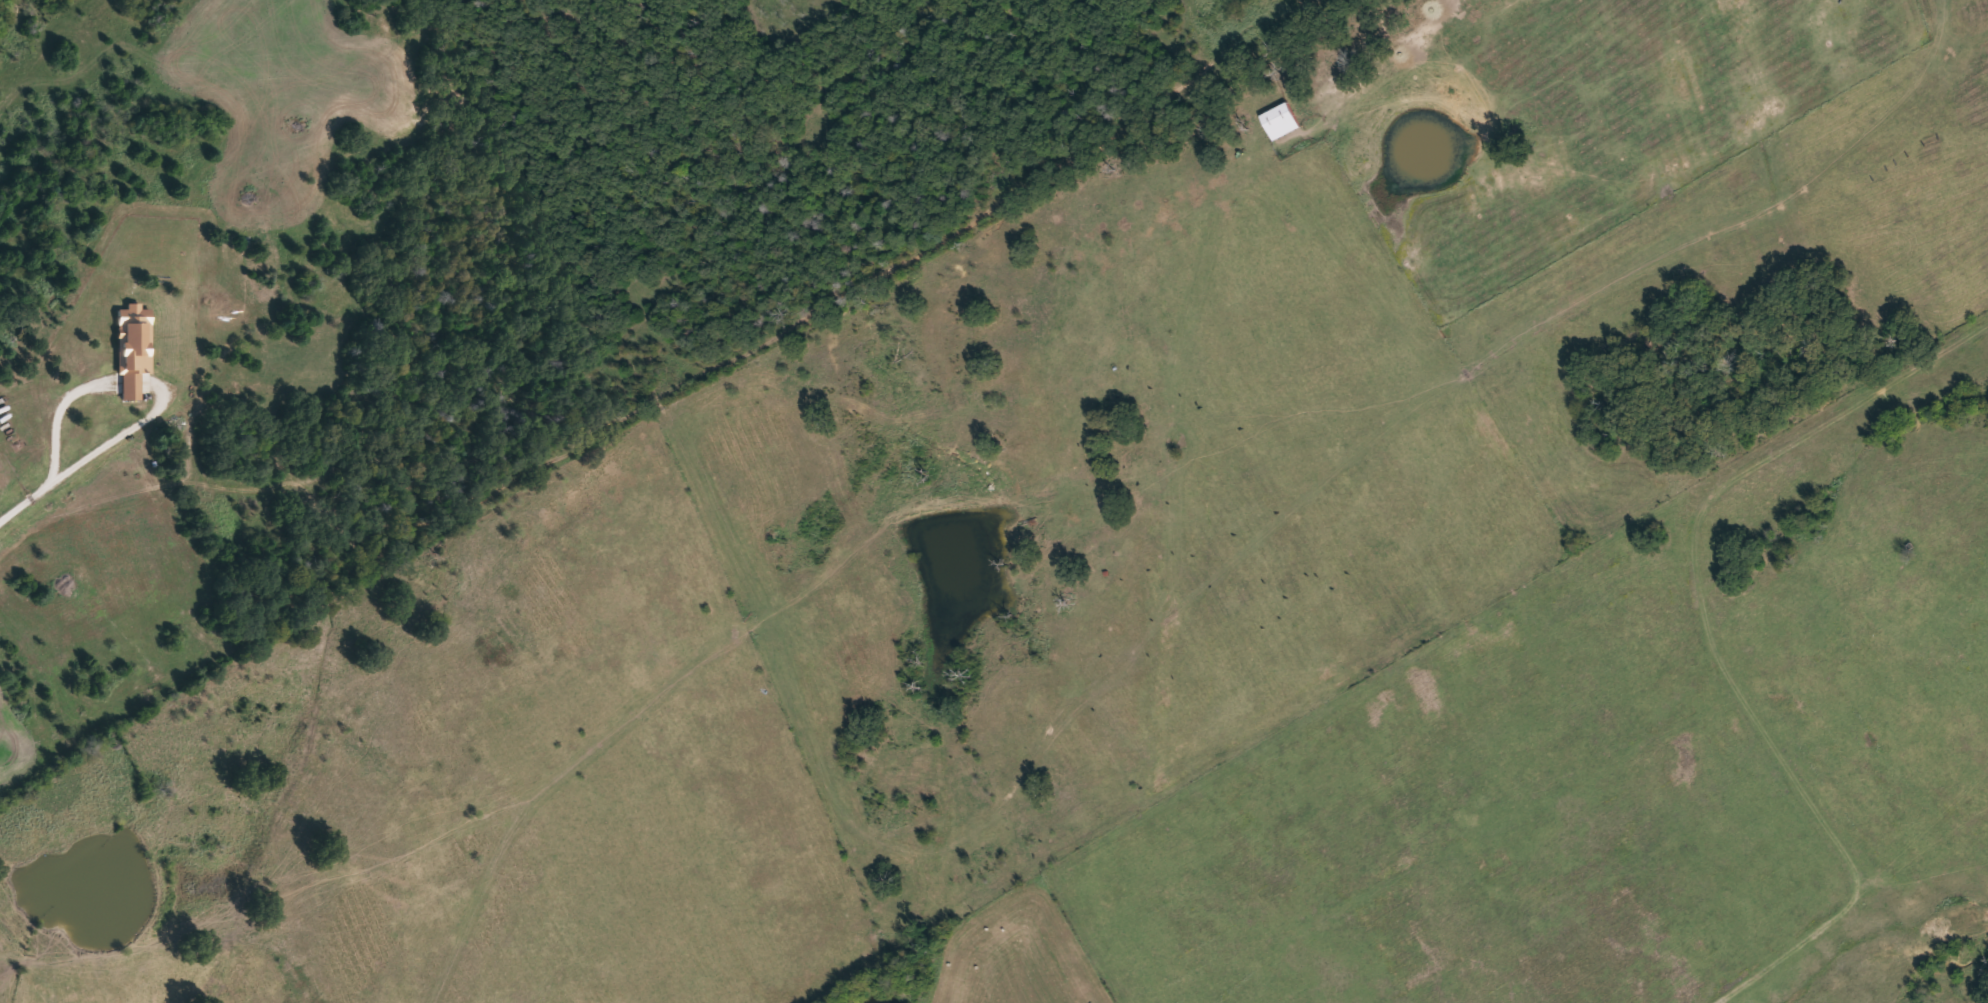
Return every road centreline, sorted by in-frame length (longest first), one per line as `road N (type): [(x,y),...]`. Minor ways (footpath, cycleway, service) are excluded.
road 1 (track): [(1519,0),(1359,83),(1307,130),(1211,185),(1166,232),(1141,306),(1143,482),(1120,533),(1047,568),(950,582),(799,642),(771,639),(750,621),(722,621),(697,633),(583,749),(517,795),(362,875),(252,882),(223,893),(188,916),(114,991),(80,992),(19,956),(0,955)]
road 2 (residential): [(1987,318),(1743,471),(1695,526),(1711,637),(1855,879),(1852,898),(1829,921),(1711,1002)]

